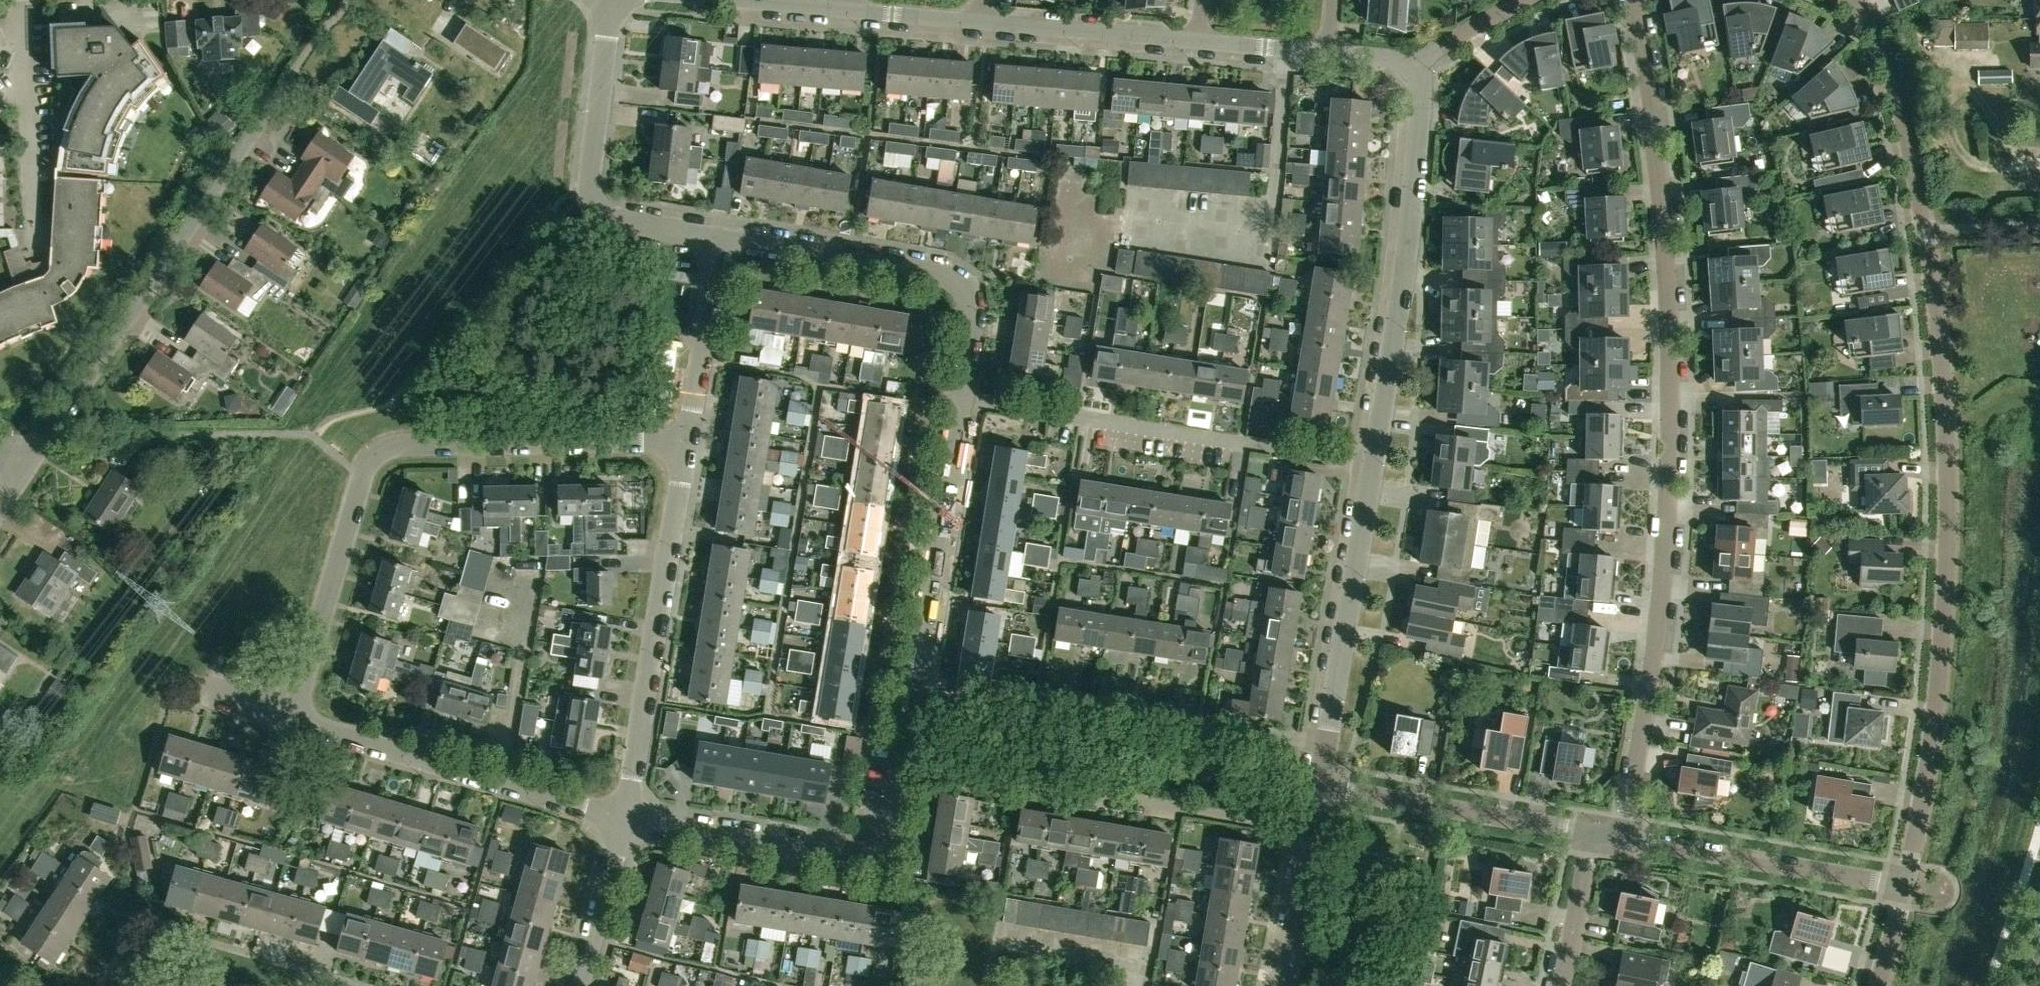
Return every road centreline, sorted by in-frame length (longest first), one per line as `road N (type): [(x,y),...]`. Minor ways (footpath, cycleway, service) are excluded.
road 1 (residential): [(1622,839),(1657,622),(1670,300),(1636,0)]
road 2 (residential): [(1926,229),(1949,501),(1934,730),(1904,885)]
road 3 (residential): [(287,716),(368,475),(382,455),(435,445),(687,437)]
road 4 (residential): [(902,764),(1312,830)]
road 5 (residential): [(961,399),(1368,463)]
road 6 (residential): [(1368,463),(1421,60)]
road 7 (residential): [(47,439),(270,106)]
road 8 (residential): [(626,818),(687,437)]
road 9 (residential): [(902,764),(961,399)]
road 10 (residential): [(961,399),(971,302),(964,283),(722,244)]
road 11 (residential): [(626,818),(287,716)]
road 12 (residential): [(626,818),(868,858),(893,829),(902,764)]
road 13 (residential): [(722,244),(592,206),(586,174),(612,0)]
road 14 (residential): [(1327,742),(1037,694)]
road 15 (residential): [(1904,885),(1622,839)]
road 16 (residential): [(1327,742),(1368,463)]
road 17 (residential): [(1594,834),(1318,788)]
road 18 (residential): [(1926,229),(1895,78),(1867,15),(1850,0)]
road 19 (residential): [(1200,40),(979,20)]
road 20 (residential): [(687,437),(722,244)]
road 21 (residential): [(578,985),(626,818)]
road 22 (residential): [(1281,985),(1312,830)]
road 23 (residential): [(1560,985),(1594,834)]
road 24 (residential): [(27,96),(33,238)]
road 25 (residential): [(1326,51),(1200,40)]
road 26 (residential): [(979,20),(853,9)]

